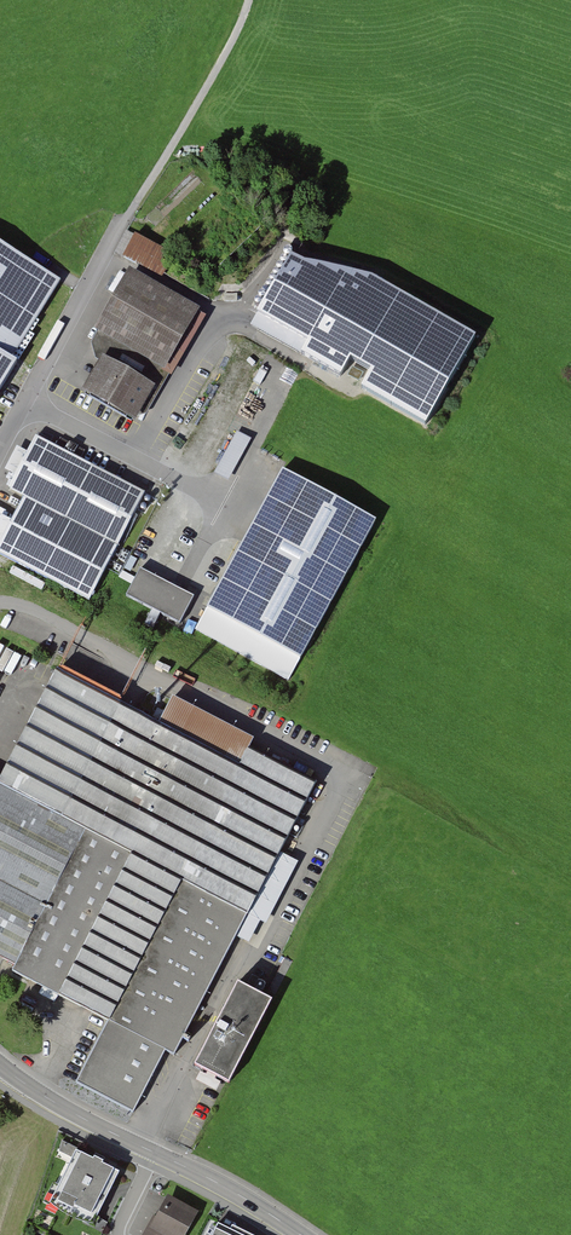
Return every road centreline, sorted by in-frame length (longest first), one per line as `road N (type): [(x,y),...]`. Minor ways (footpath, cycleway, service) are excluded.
road 1 (residential): [(129,216),(0,451)]
road 2 (track): [(250,0),(129,216)]
road 3 (tertiary): [(154,1153),(0,1065)]
road 4 (tertiary): [(300,1234),(154,1153)]

